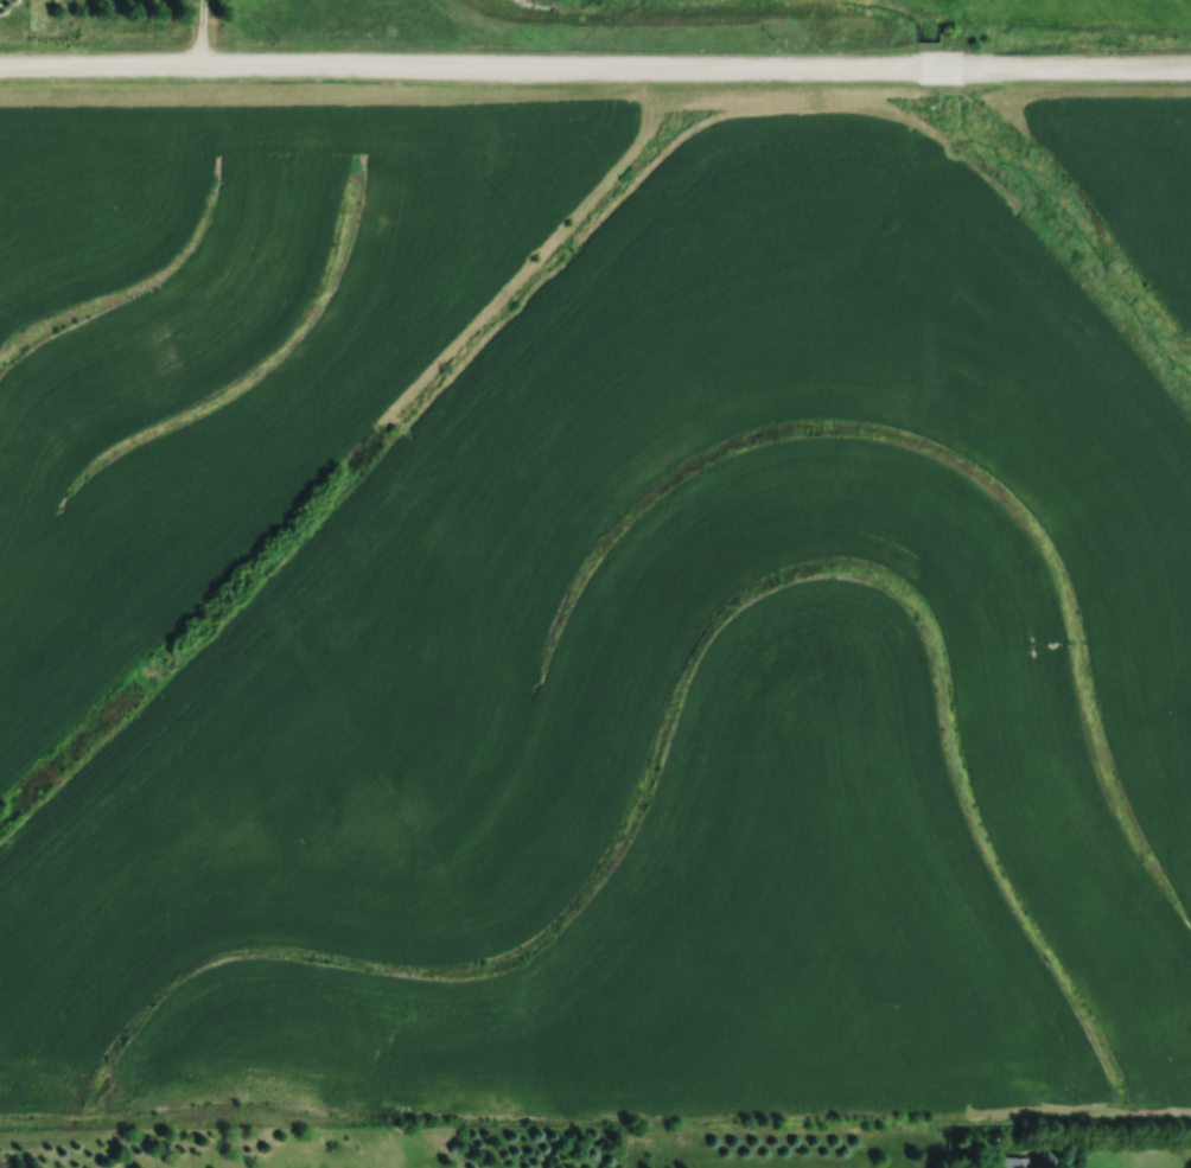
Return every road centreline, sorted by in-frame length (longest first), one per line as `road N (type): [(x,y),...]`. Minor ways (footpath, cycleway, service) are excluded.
road 1 (residential): [(0,67),(1190,68)]

